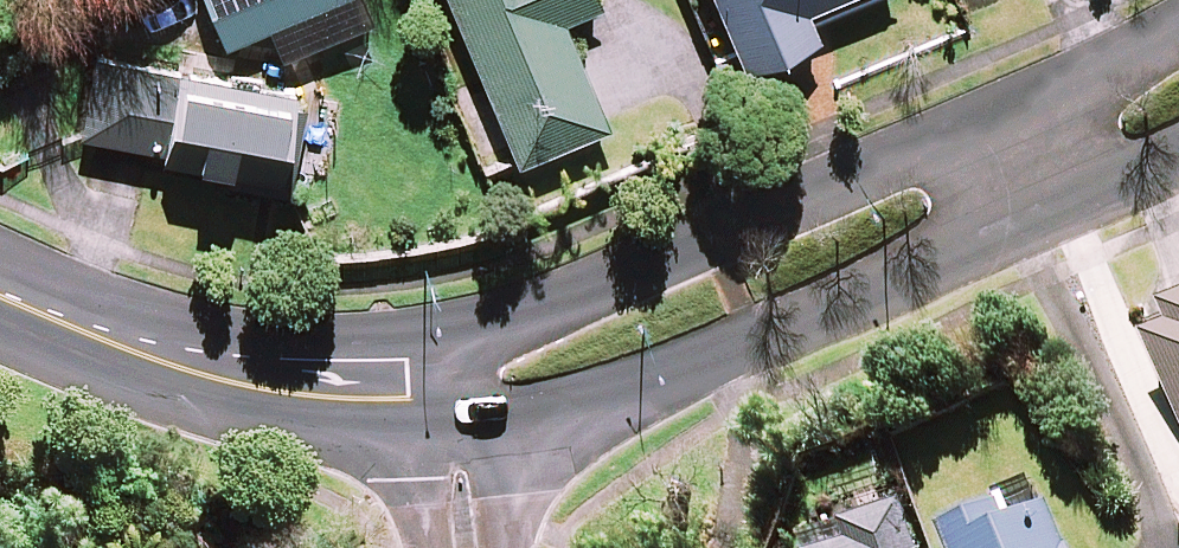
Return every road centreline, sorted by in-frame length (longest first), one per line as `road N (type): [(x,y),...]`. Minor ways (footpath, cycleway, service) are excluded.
road 1 (tertiary): [(1015,218),(671,383),(559,408),(459,395)]
road 2 (tertiary): [(459,395),(525,324),(641,283),(975,125)]
road 3 (tertiary): [(0,297),(184,370),(280,394),(446,397)]
road 4 (tertiary): [(975,125),(1178,18)]
road 5 (tertiary): [(1178,138),(1015,218)]
road 6 (residential): [(464,547),(446,397)]

